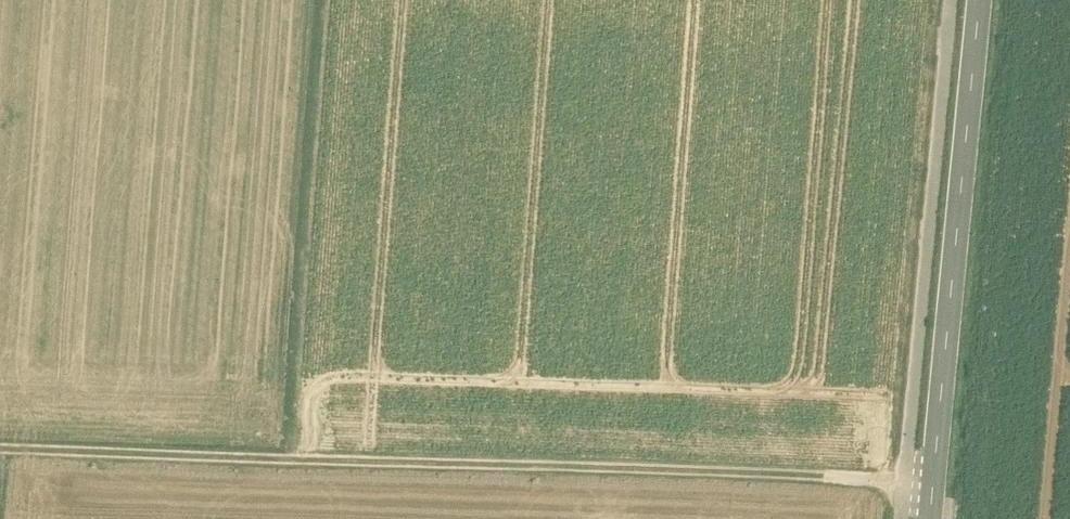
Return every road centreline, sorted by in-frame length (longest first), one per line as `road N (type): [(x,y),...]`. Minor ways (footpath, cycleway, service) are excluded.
road 1 (track): [(0,453),(934,481)]
road 2 (tertiary): [(979,0),(931,518)]
road 3 (track): [(314,0),(278,460)]

